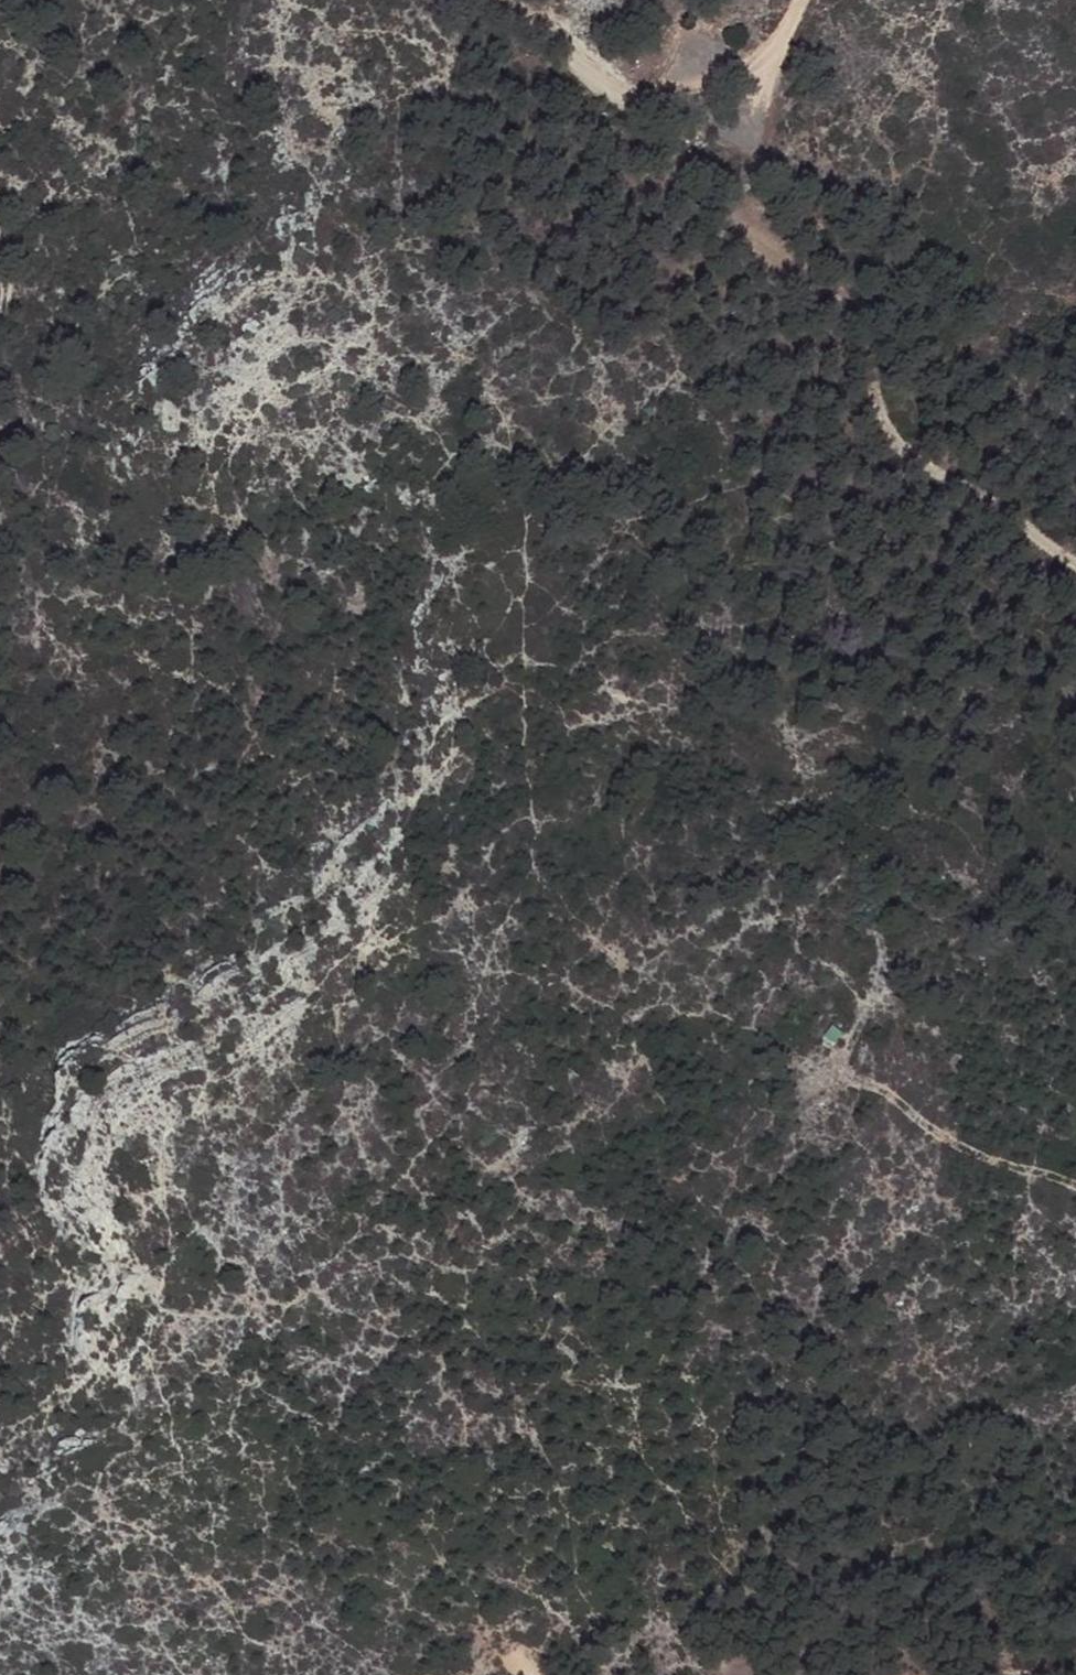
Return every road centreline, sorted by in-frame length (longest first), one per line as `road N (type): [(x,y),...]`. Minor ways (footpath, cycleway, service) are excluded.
road 1 (track): [(804,0),(783,45),(740,78),(633,96),(478,0)]

